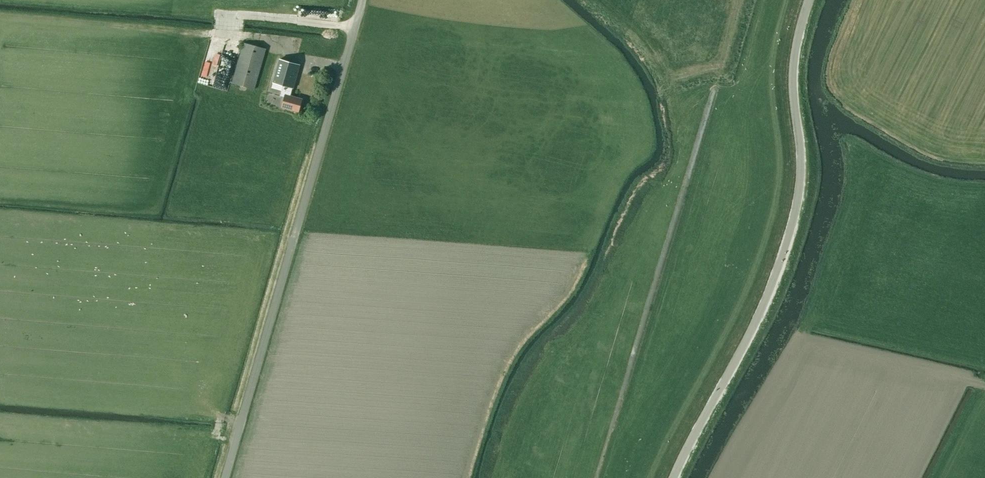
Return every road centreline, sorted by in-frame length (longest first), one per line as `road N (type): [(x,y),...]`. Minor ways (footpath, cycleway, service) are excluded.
road 1 (unclassified): [(673,477),(751,332),(787,242),(799,188),(794,51),(809,0)]
road 2 (unclassified): [(226,477),(363,0)]

